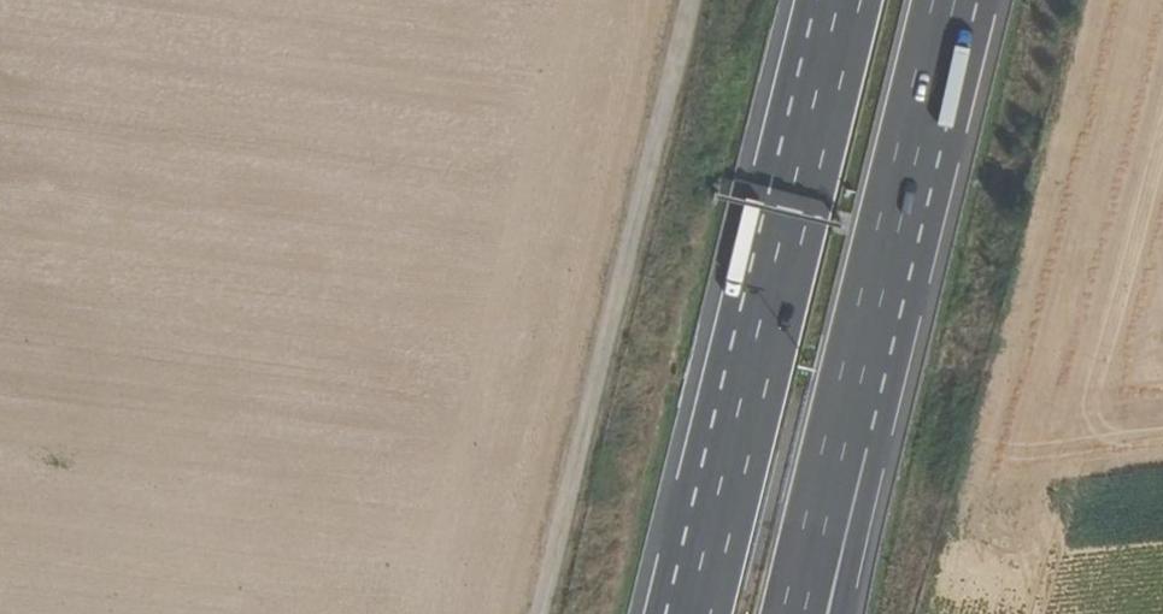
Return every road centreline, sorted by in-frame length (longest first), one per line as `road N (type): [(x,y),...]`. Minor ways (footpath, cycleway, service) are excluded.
road 1 (motorway): [(840,0),(689,613)]
road 2 (track): [(546,613),(696,0)]
road 3 (motorway): [(836,440),(947,0)]
road 4 (motorway): [(847,613),(864,525),(836,440)]
road 5 (motorway): [(794,613),(836,440)]

